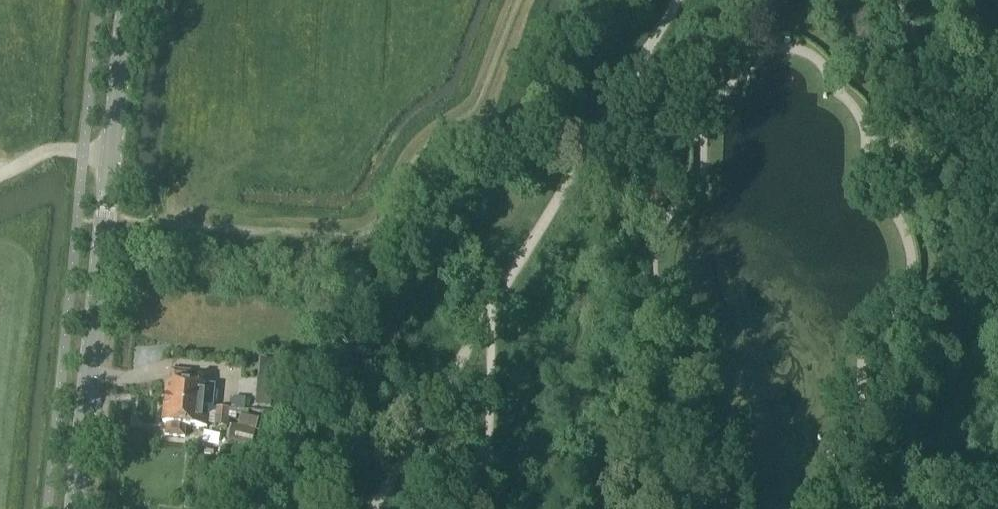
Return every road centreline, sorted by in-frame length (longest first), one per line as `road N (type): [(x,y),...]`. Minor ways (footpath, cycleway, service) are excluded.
road 1 (track): [(678,0),(375,508)]
road 2 (tertiary): [(77,508),(131,0)]
road 3 (track): [(493,315),(487,508)]
road 4 (track): [(958,143),(896,0)]

